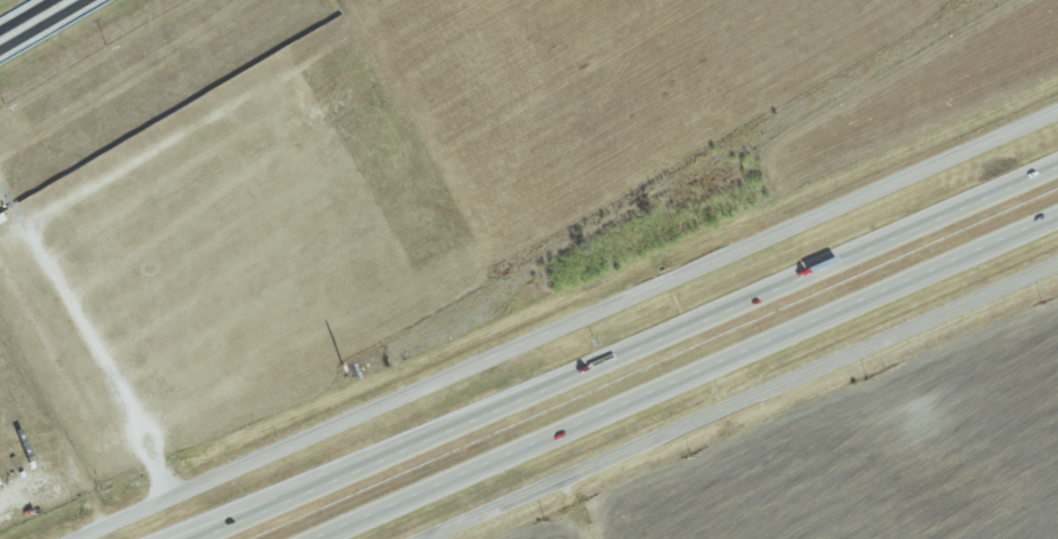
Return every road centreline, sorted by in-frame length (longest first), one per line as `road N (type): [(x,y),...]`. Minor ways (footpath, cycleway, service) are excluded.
road 1 (tertiary): [(1057,116),(82,538)]
road 2 (motorway): [(318,538),(1057,218)]
road 3 (tertiary): [(426,538),(1057,266)]
road 4 (motorway): [(1057,167),(537,392)]
road 5 (motorway): [(537,392),(162,538)]
road 6 (motorway): [(537,392),(200,538)]

